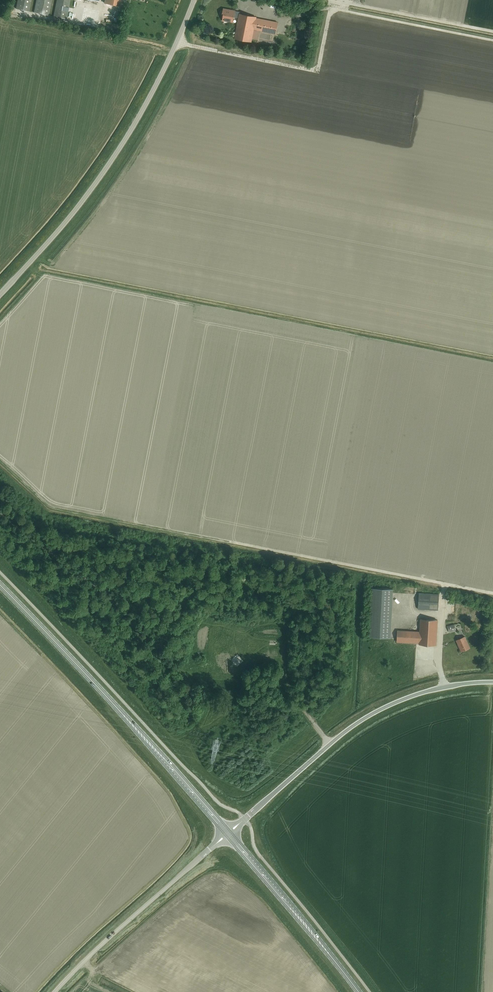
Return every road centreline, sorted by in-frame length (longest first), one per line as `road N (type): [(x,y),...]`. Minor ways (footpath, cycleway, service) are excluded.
road 1 (unclassified): [(0,295),(108,161),(162,70),(190,0)]
road 2 (primary): [(230,832),(0,583)]
road 3 (unclassified): [(230,832),(368,716),(429,691),(492,682)]
road 4 (unclassified): [(55,991),(230,832)]
road 5 (primary): [(358,991),(230,832)]

